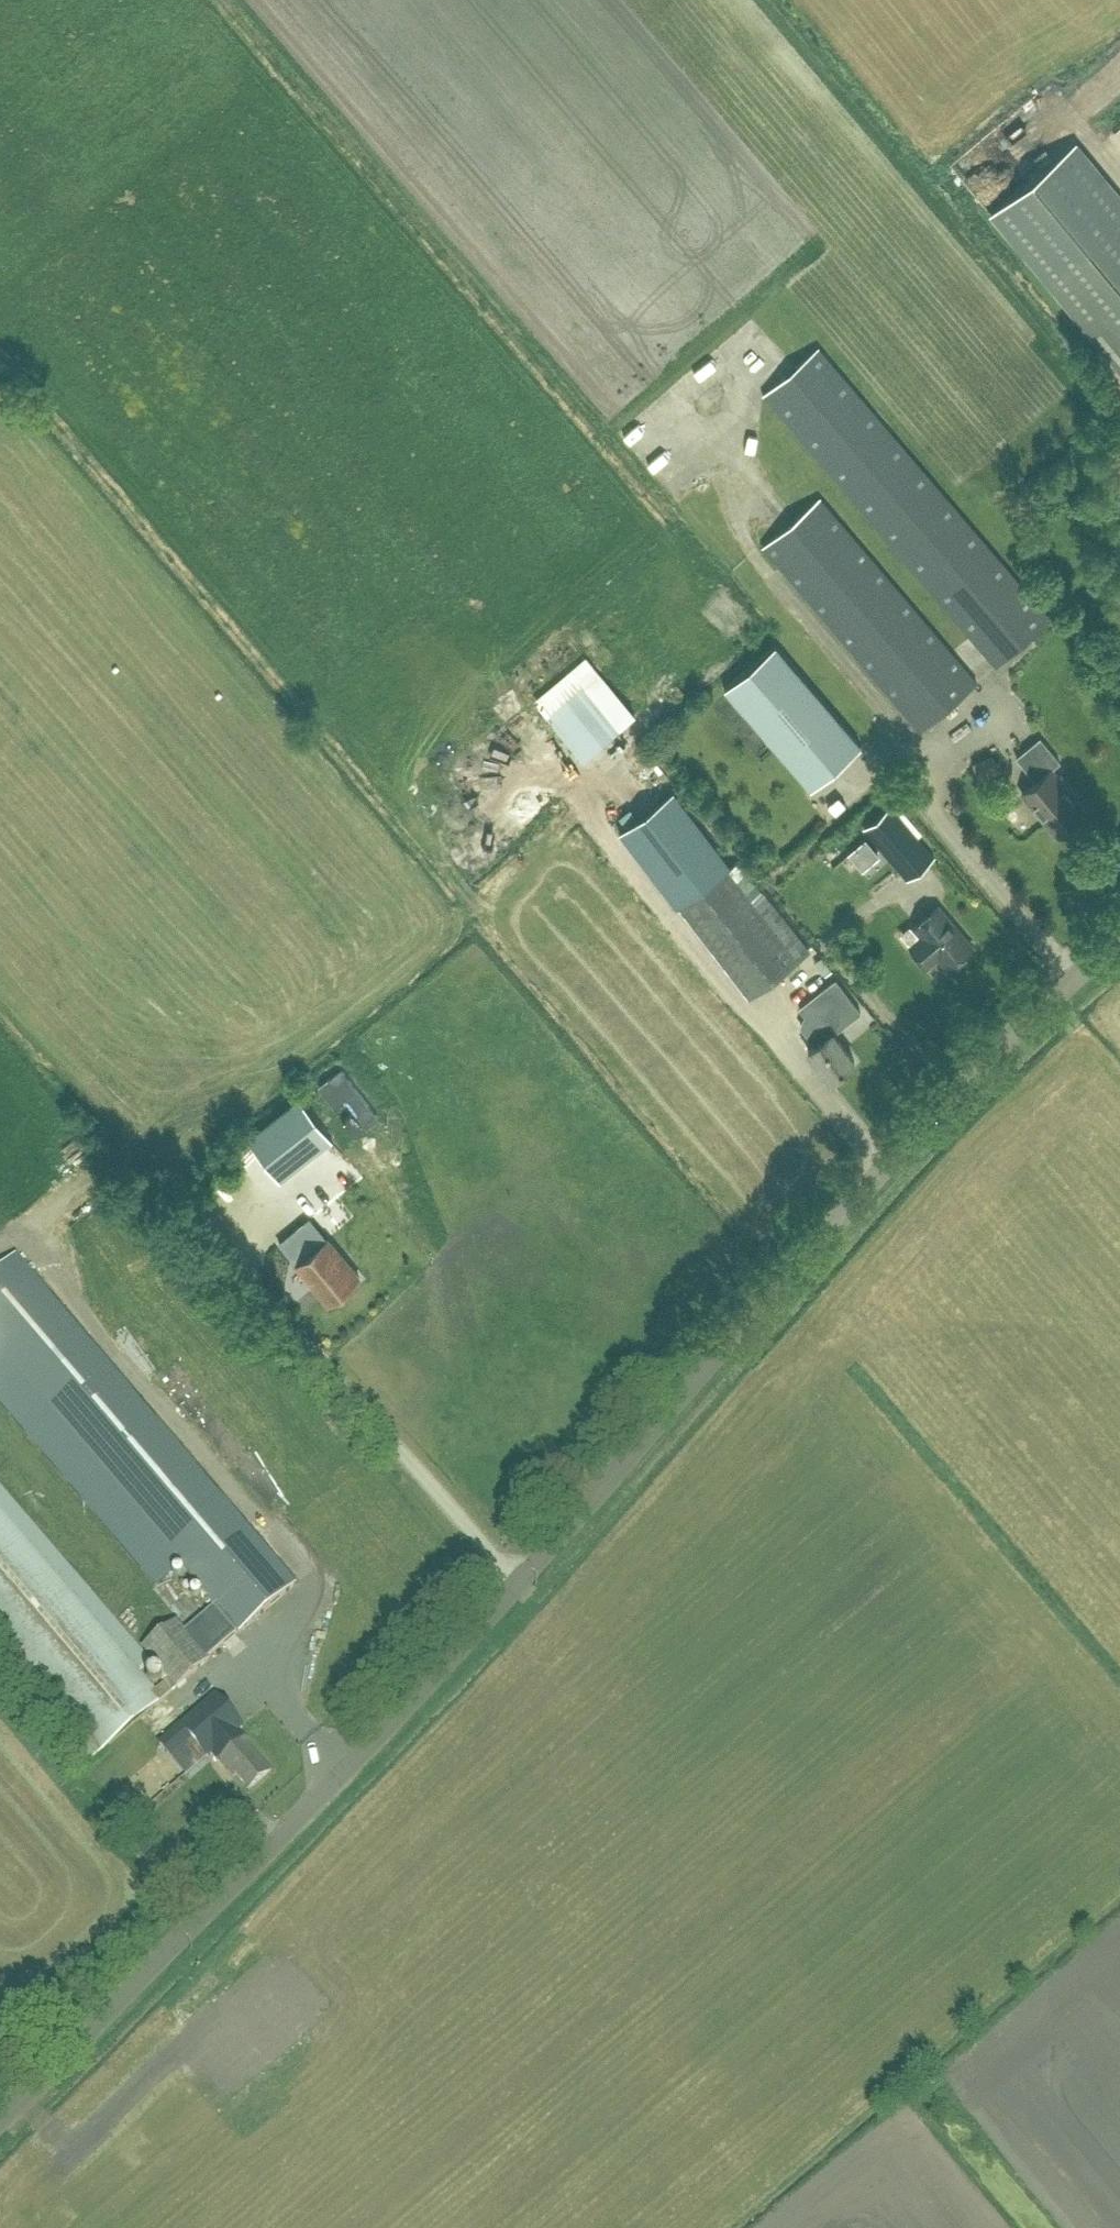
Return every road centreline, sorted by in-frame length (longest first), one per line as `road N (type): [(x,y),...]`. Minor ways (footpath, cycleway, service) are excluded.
road 1 (tertiary): [(0,2118),(167,1939),(428,1685),(939,1107),(1119,937)]

